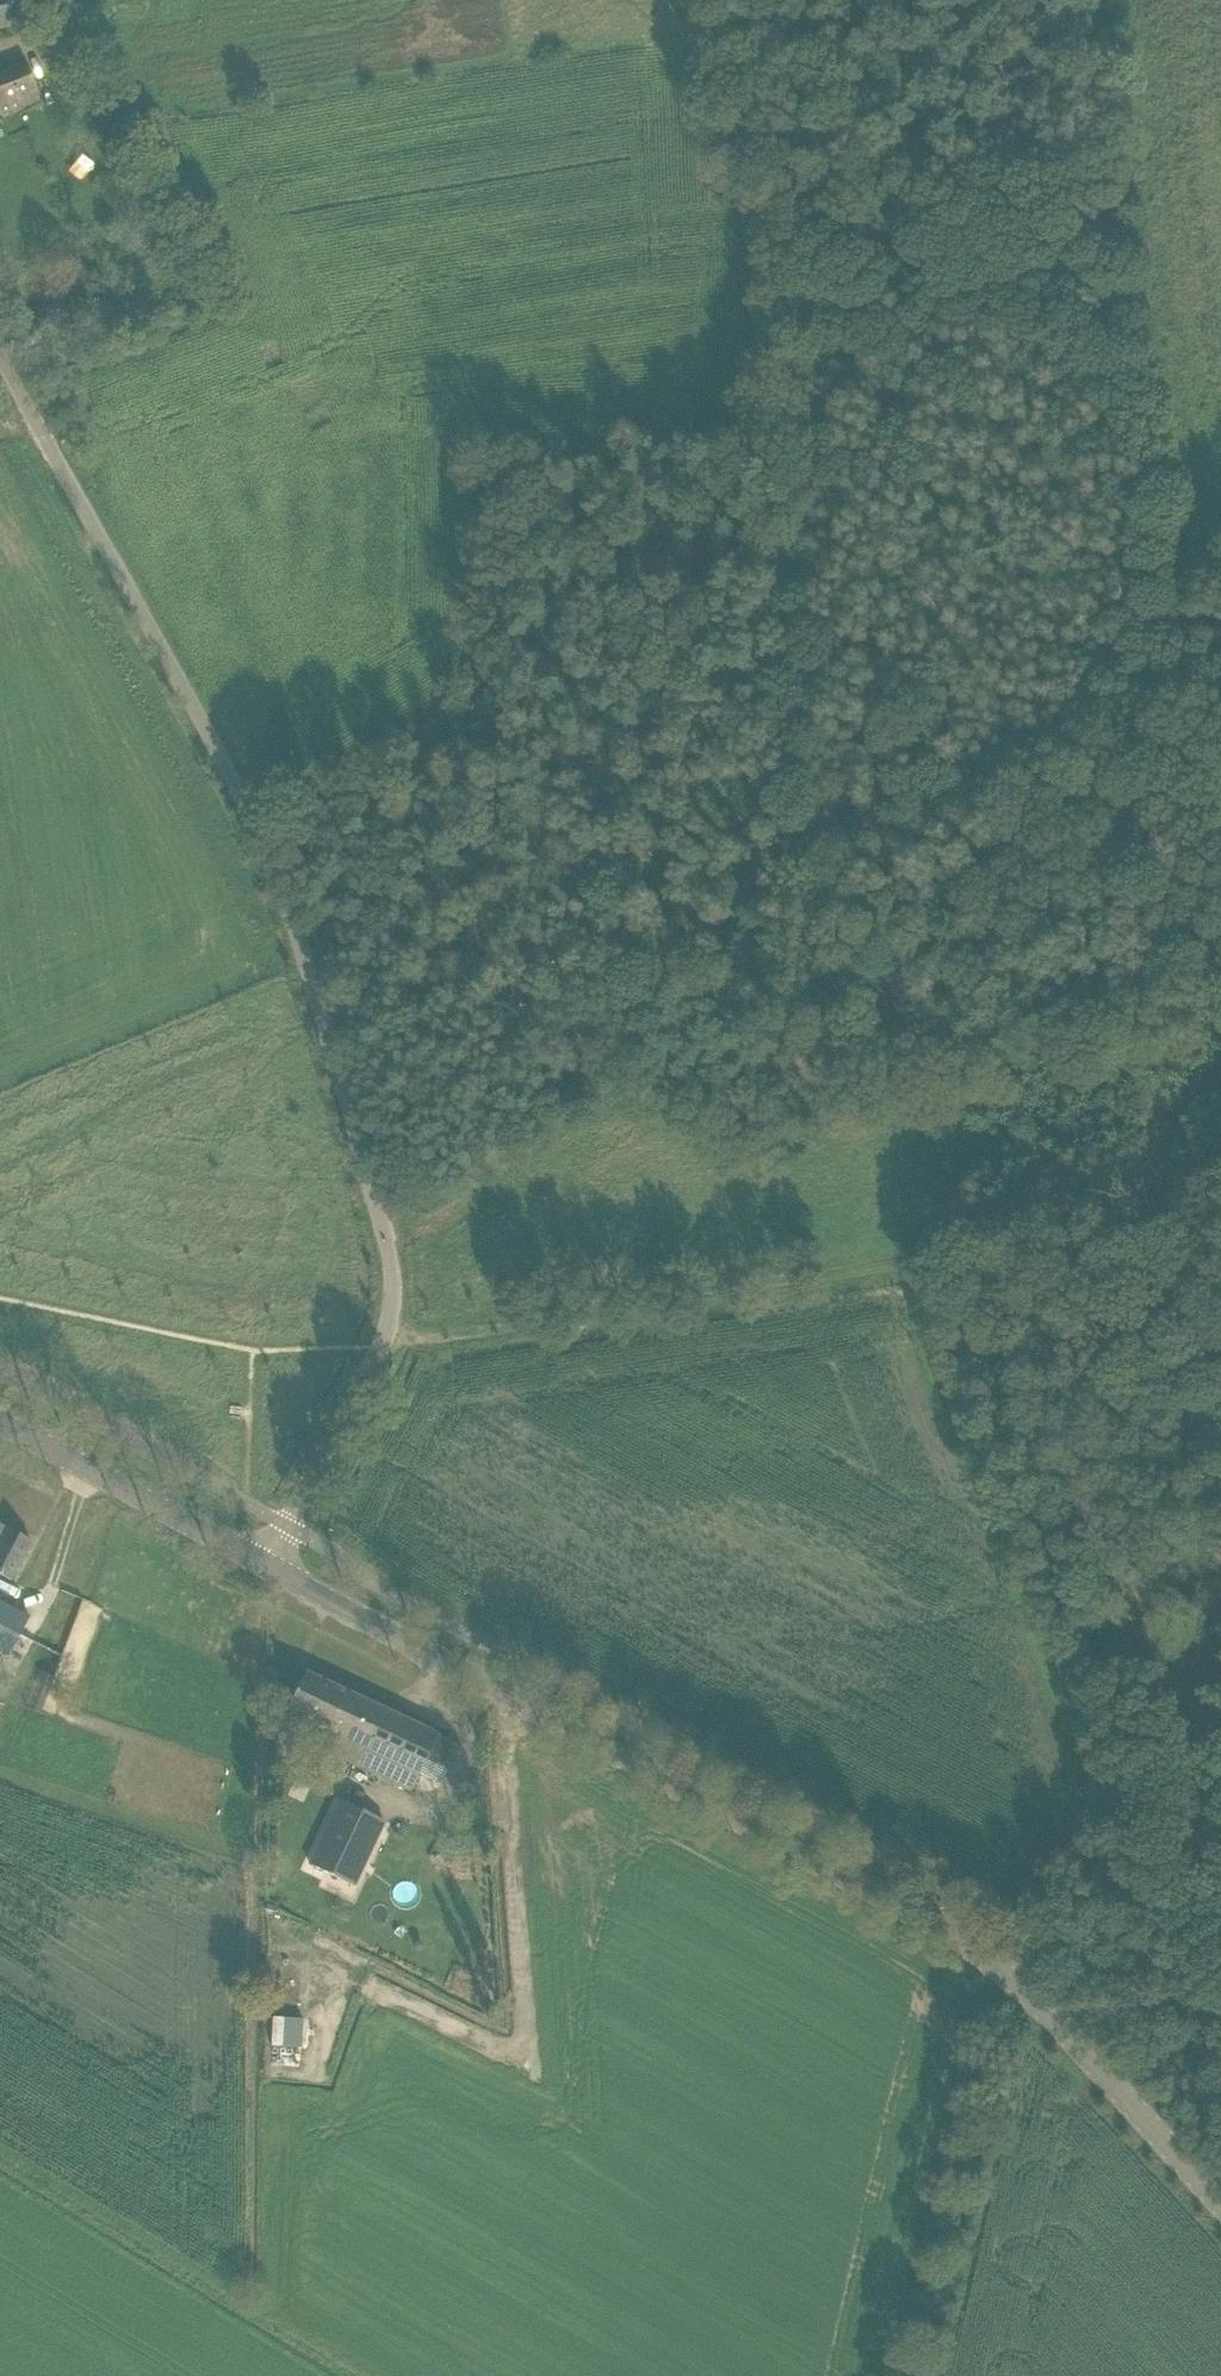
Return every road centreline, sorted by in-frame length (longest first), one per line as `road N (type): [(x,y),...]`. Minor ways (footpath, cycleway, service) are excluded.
road 1 (unclassified): [(268,1564),(391,1306),(380,1214),(278,876),(0,354)]
road 2 (tertiary): [(1220,2201),(1022,1988),(969,1948),(268,1564)]
road 3 (track): [(379,1343),(1060,1229),(1220,1180)]
road 4 (tertiary): [(268,1564),(0,1423)]

